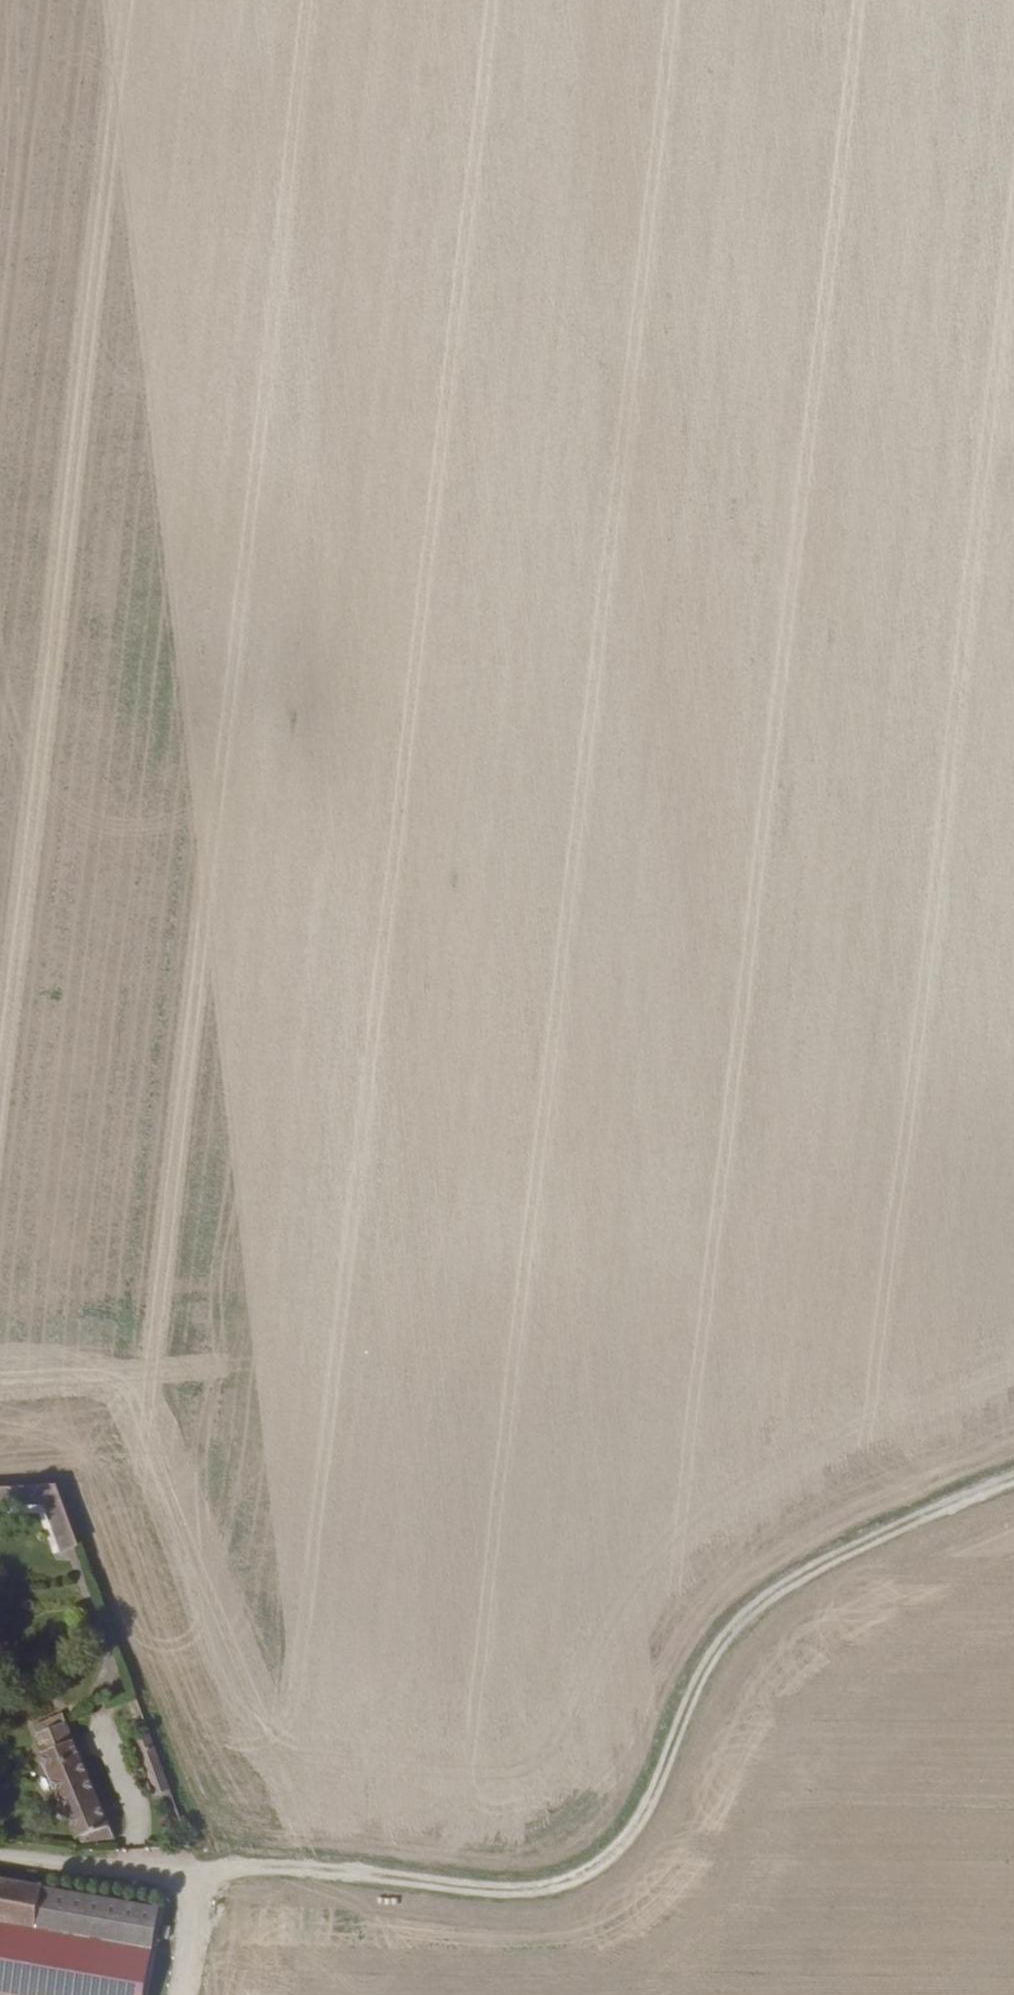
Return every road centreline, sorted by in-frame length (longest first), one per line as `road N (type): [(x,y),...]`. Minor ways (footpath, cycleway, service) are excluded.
road 1 (track): [(1013,1477),(830,1560),(746,1616),(711,1655),(649,1801),(627,1837),(586,1874),(496,1891),(249,1868),(196,1872),(177,1994)]
road 2 (unclassified): [(196,1872),(0,1856)]

